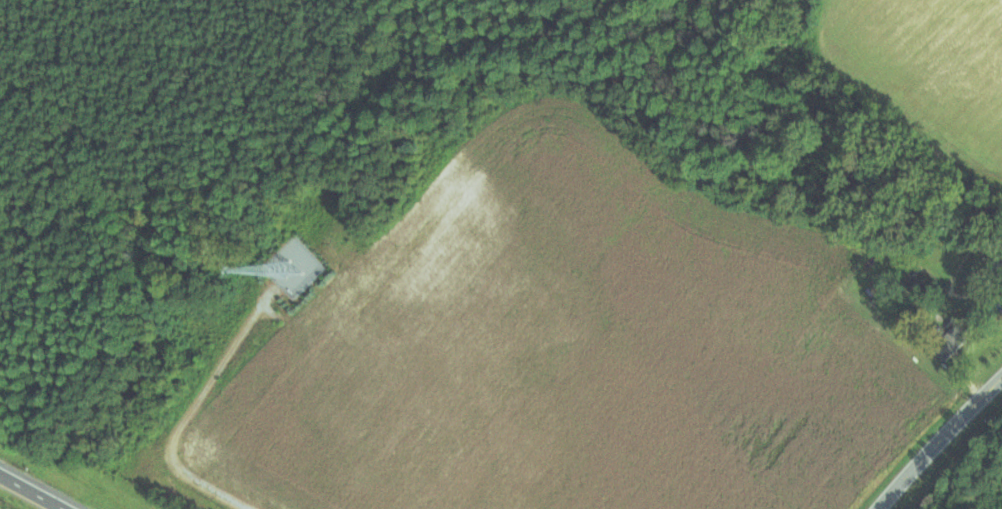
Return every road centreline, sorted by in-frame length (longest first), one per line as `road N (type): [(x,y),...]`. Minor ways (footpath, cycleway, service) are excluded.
road 1 (primary): [(877,508),(1001,376)]

